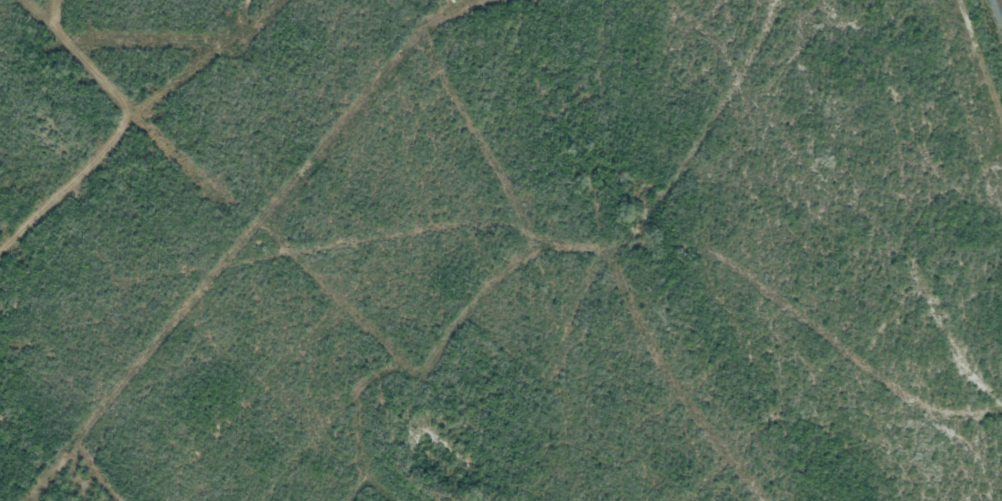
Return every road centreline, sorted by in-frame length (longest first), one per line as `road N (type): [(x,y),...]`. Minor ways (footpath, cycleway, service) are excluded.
road 1 (track): [(1001,398),(921,403),(844,359),(714,248),(627,214),(251,233),(0,480)]
road 2 (track): [(251,233),(241,199),(43,0)]
road 3 (track): [(935,0),(1001,181)]

